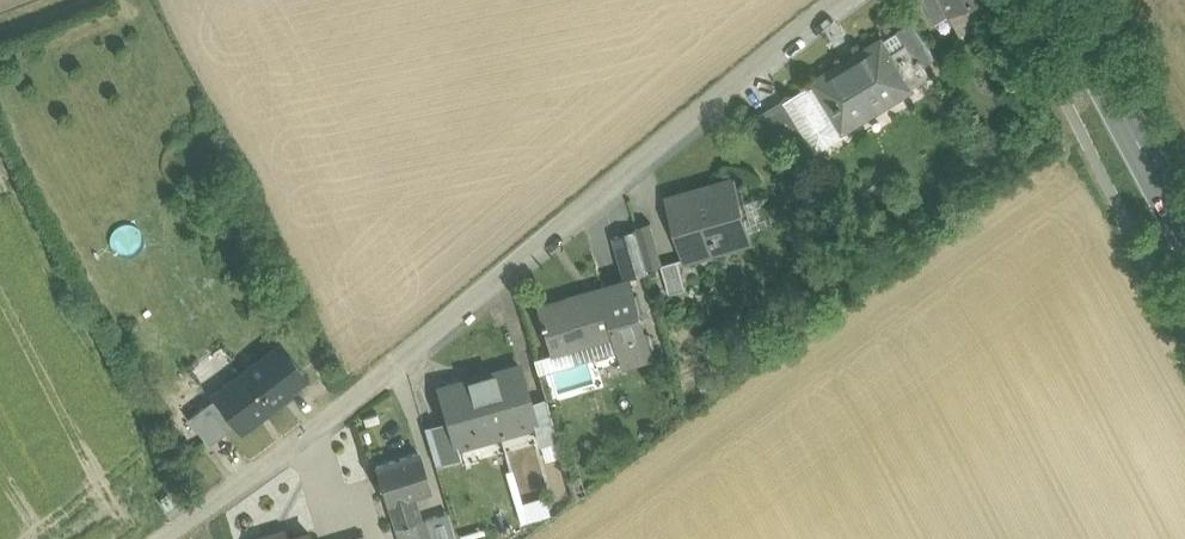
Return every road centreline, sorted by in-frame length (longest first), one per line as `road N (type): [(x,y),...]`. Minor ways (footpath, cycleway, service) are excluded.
road 1 (unclassified): [(842,0),(344,407),(164,538)]
road 2 (primary): [(1064,0),(1184,217)]

